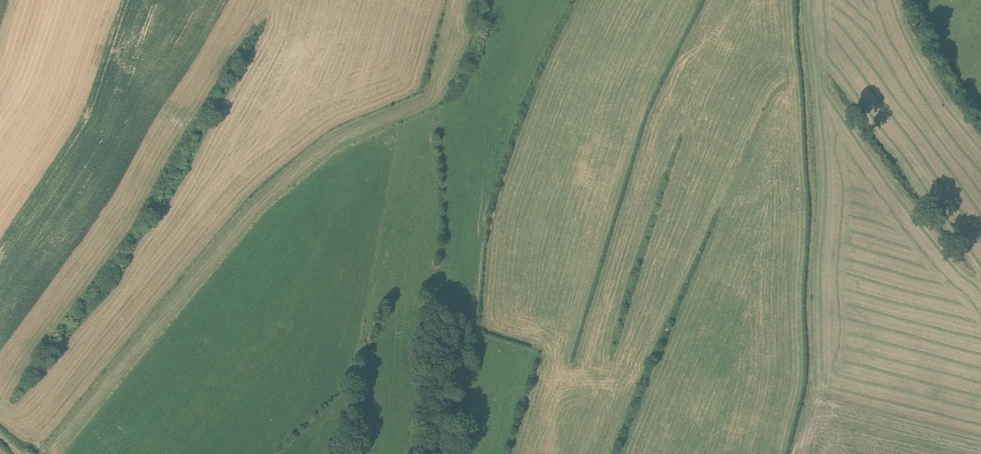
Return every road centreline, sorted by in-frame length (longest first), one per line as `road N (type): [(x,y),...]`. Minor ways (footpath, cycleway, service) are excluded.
road 1 (track): [(791,453),(809,367),(811,207),(800,0)]

